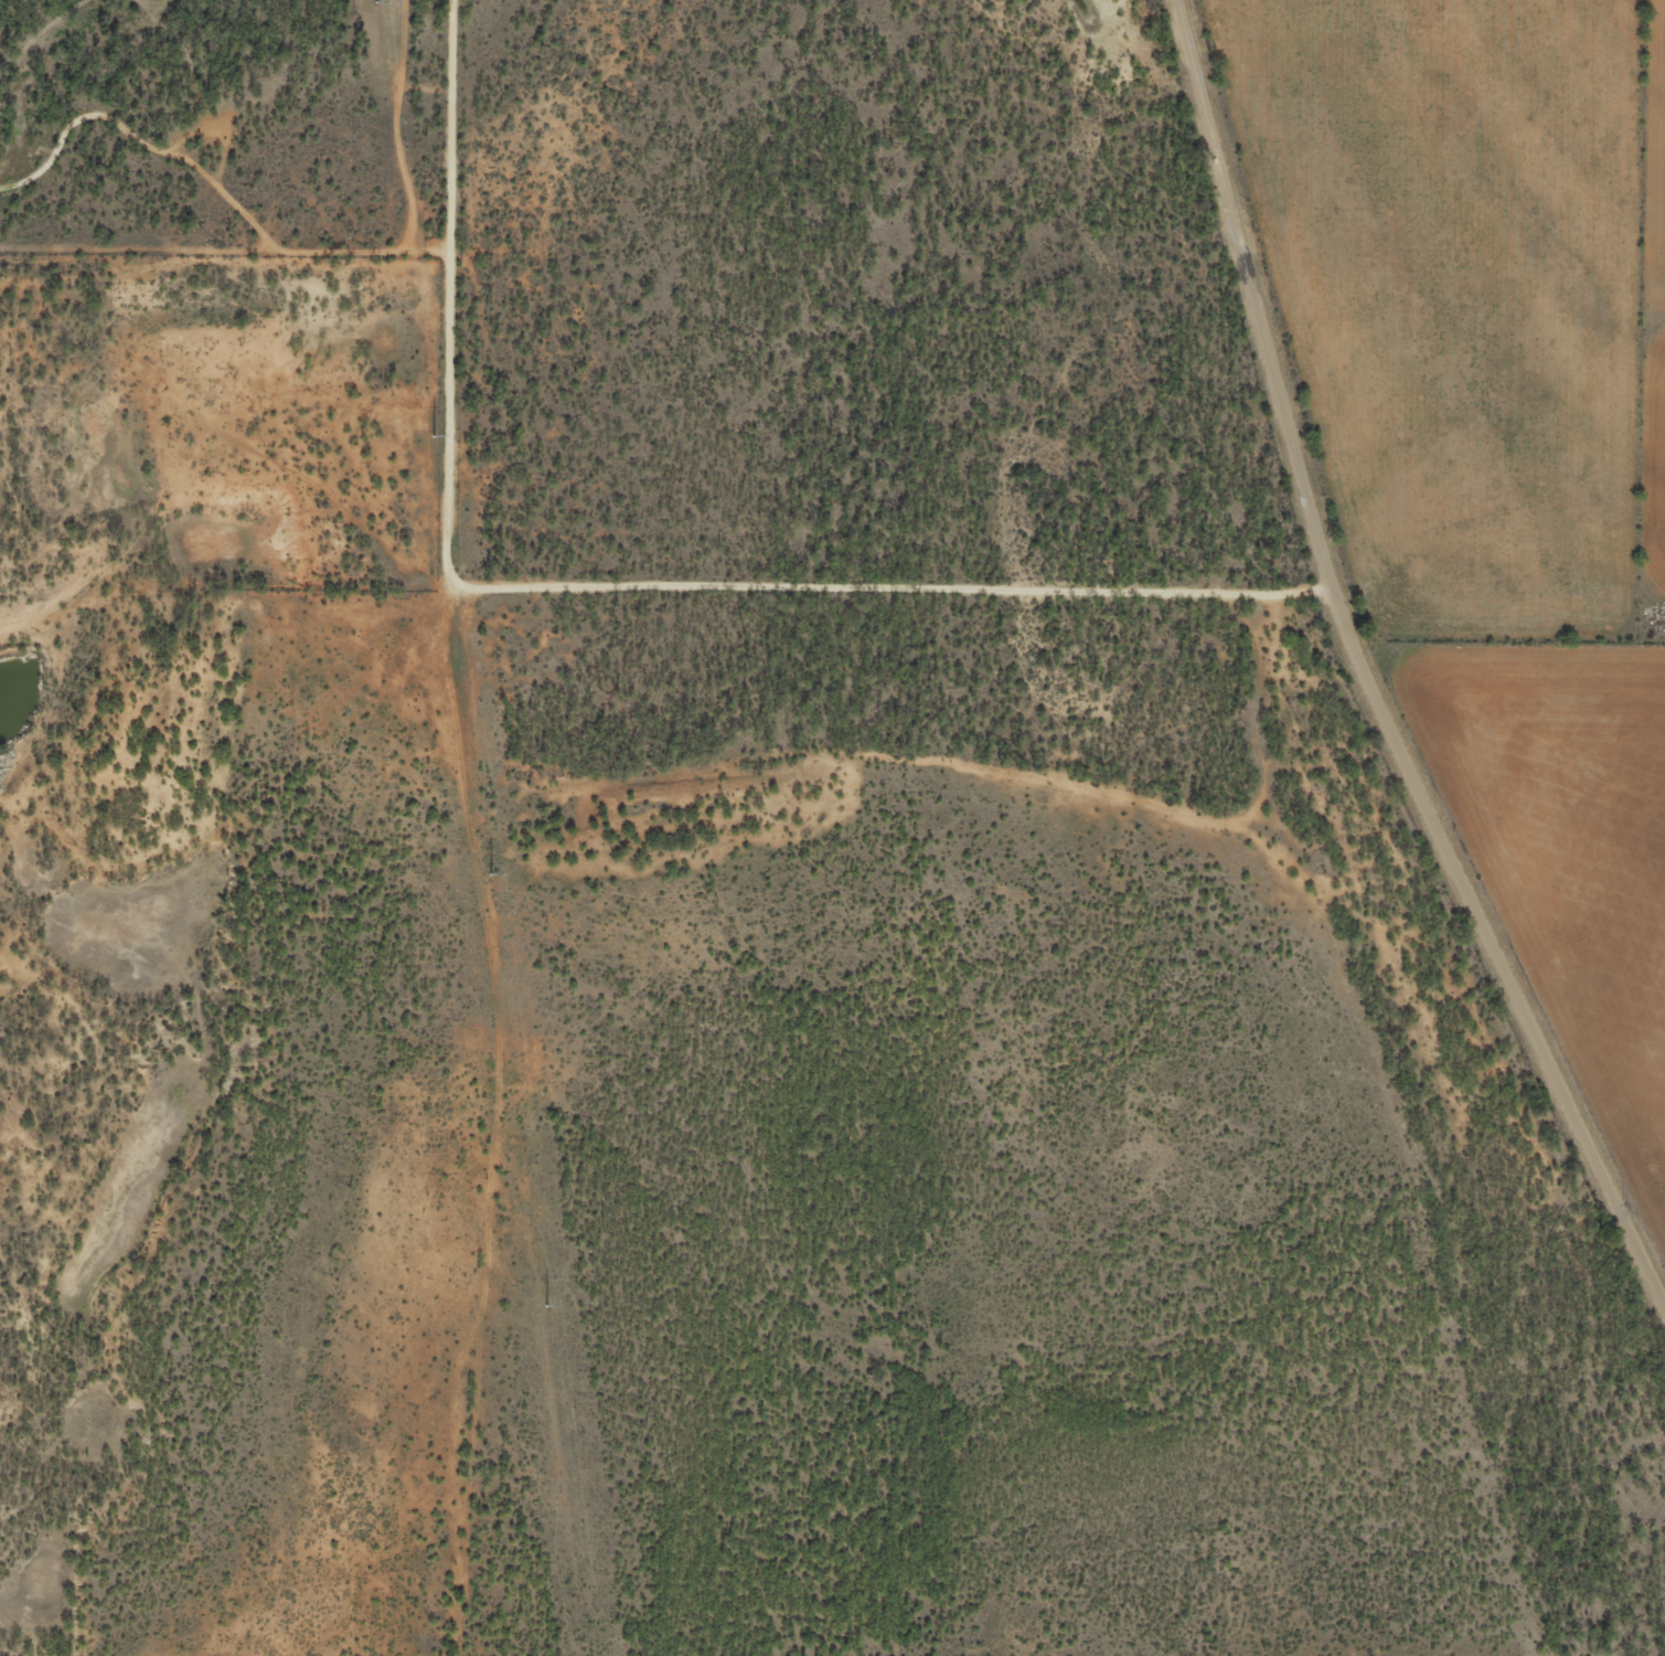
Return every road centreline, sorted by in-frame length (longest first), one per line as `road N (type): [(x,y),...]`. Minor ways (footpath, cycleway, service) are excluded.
road 1 (residential): [(1664,1372),(1299,578),(1293,512),(1194,285),(1127,0)]

